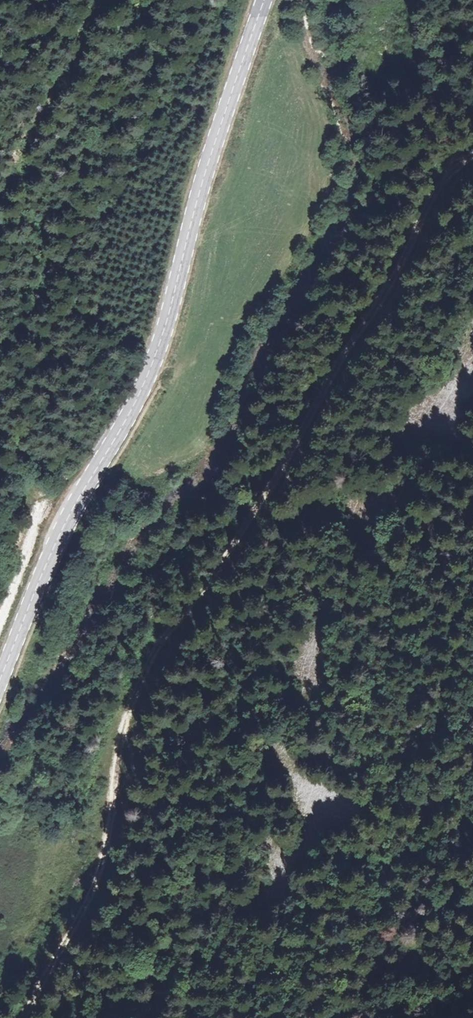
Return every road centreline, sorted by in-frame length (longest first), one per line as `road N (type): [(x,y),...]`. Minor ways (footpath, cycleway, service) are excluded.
road 1 (track): [(23,1017),(96,882),(121,730),(157,646),(221,565),(286,458),(389,285),(434,189),(472,152)]
road 2 (secondary): [(263,0),(194,207),(161,340),(63,524),(0,680)]

